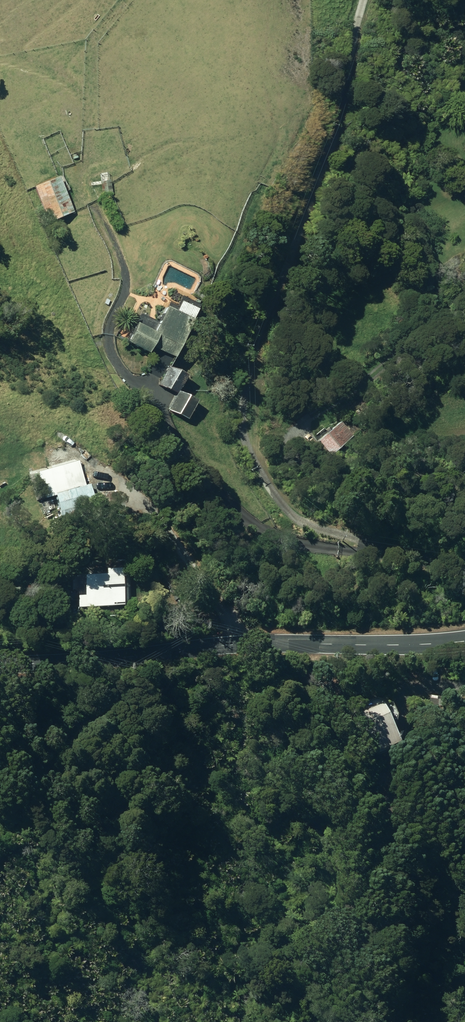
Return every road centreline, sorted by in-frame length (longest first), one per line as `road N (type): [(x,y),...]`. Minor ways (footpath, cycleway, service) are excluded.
road 1 (secondary): [(464,641),(248,644),(0,665)]

